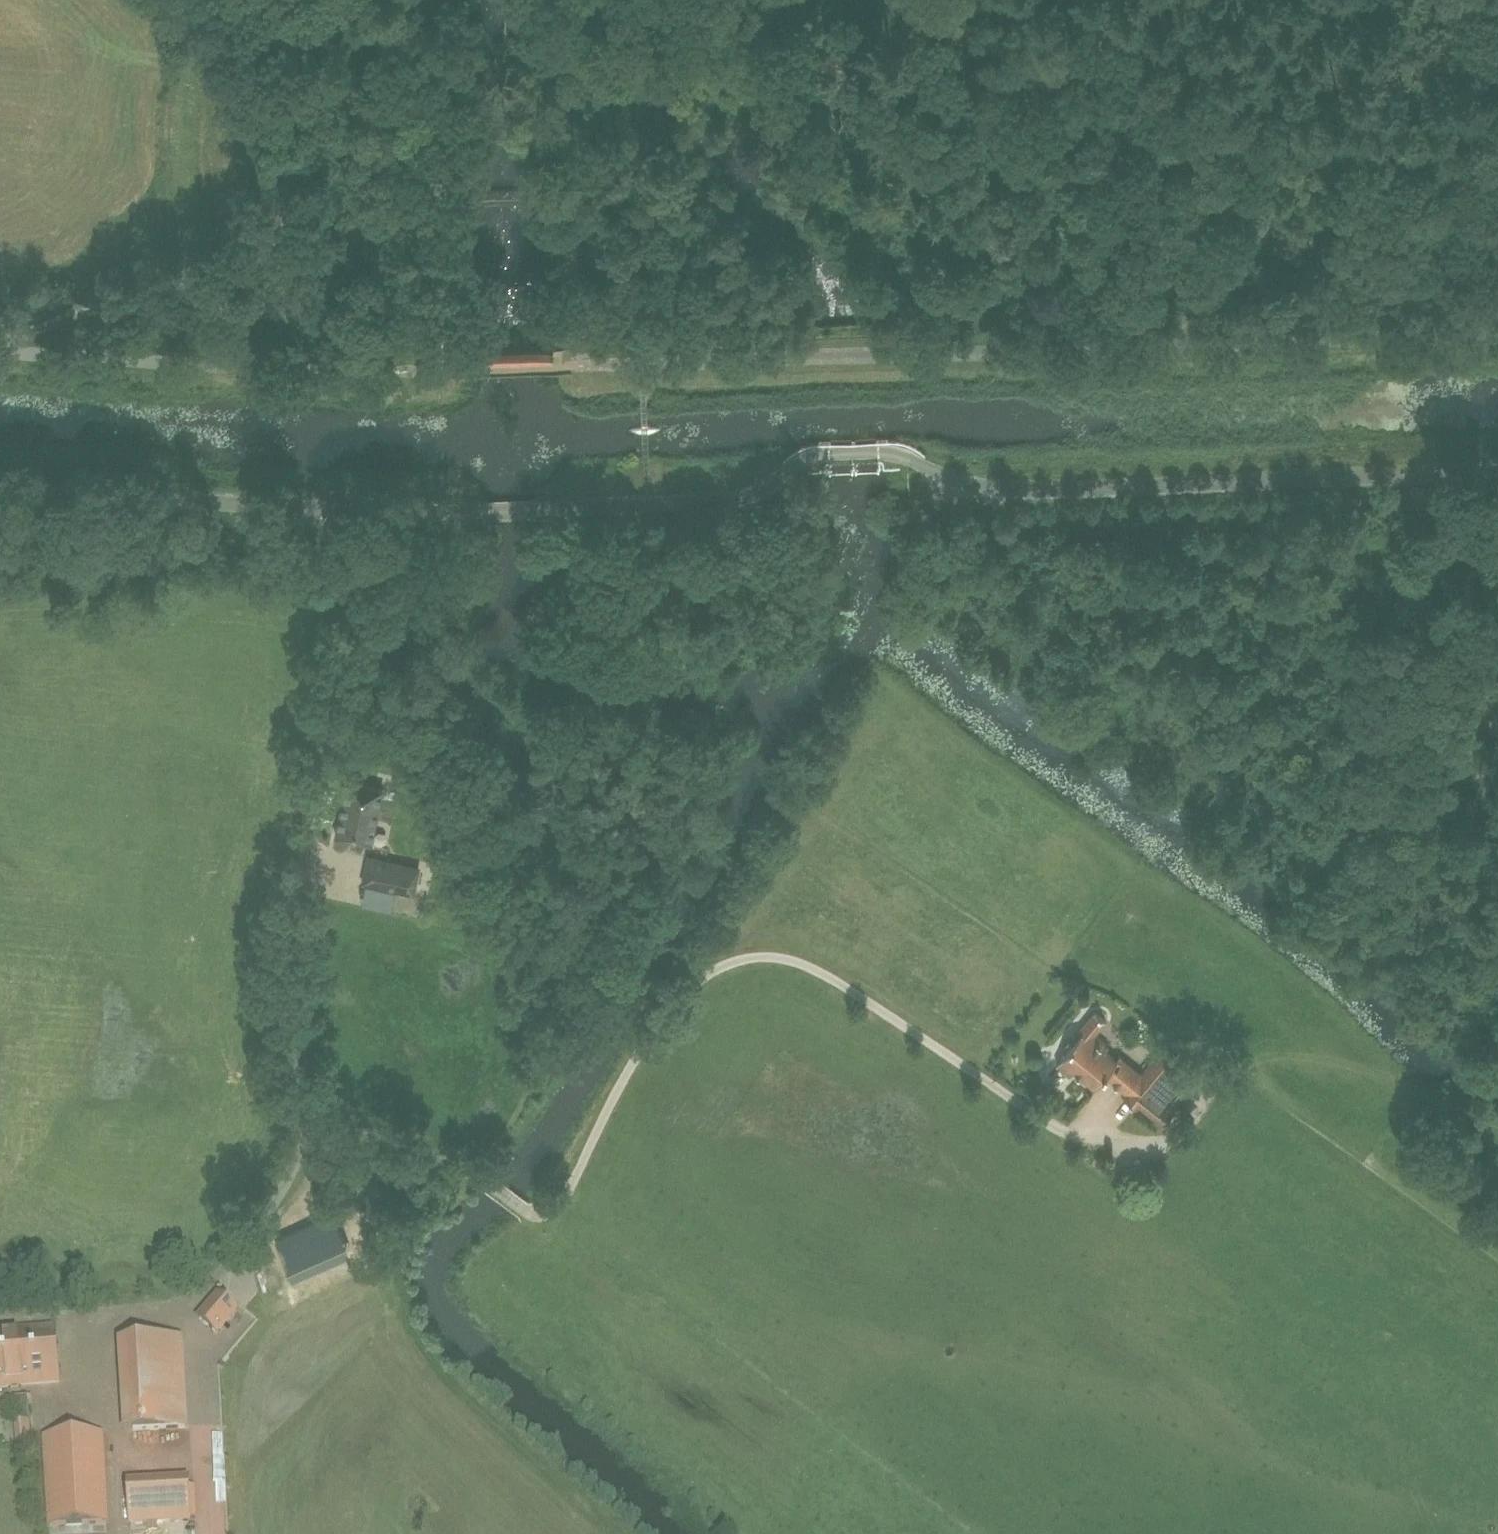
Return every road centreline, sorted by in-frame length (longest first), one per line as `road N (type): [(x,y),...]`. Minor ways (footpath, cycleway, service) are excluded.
road 1 (unclassified): [(1497,472),(989,488),(962,485),(893,456)]
road 2 (track): [(214,0),(279,197),(276,242),(222,272),(0,345)]
road 3 (unclassified): [(470,514),(0,489)]
road 4 (unclassified): [(438,369),(0,351)]
road 5 (unclassified): [(470,514),(704,507),(753,494),(817,457),(893,456)]
road 6 (unclassified): [(1273,341),(1497,330)]
road 7 (track): [(402,1311),(330,1122)]
road 8 (track): [(1184,1130),(1169,1141),(1126,1145),(1058,1132)]

